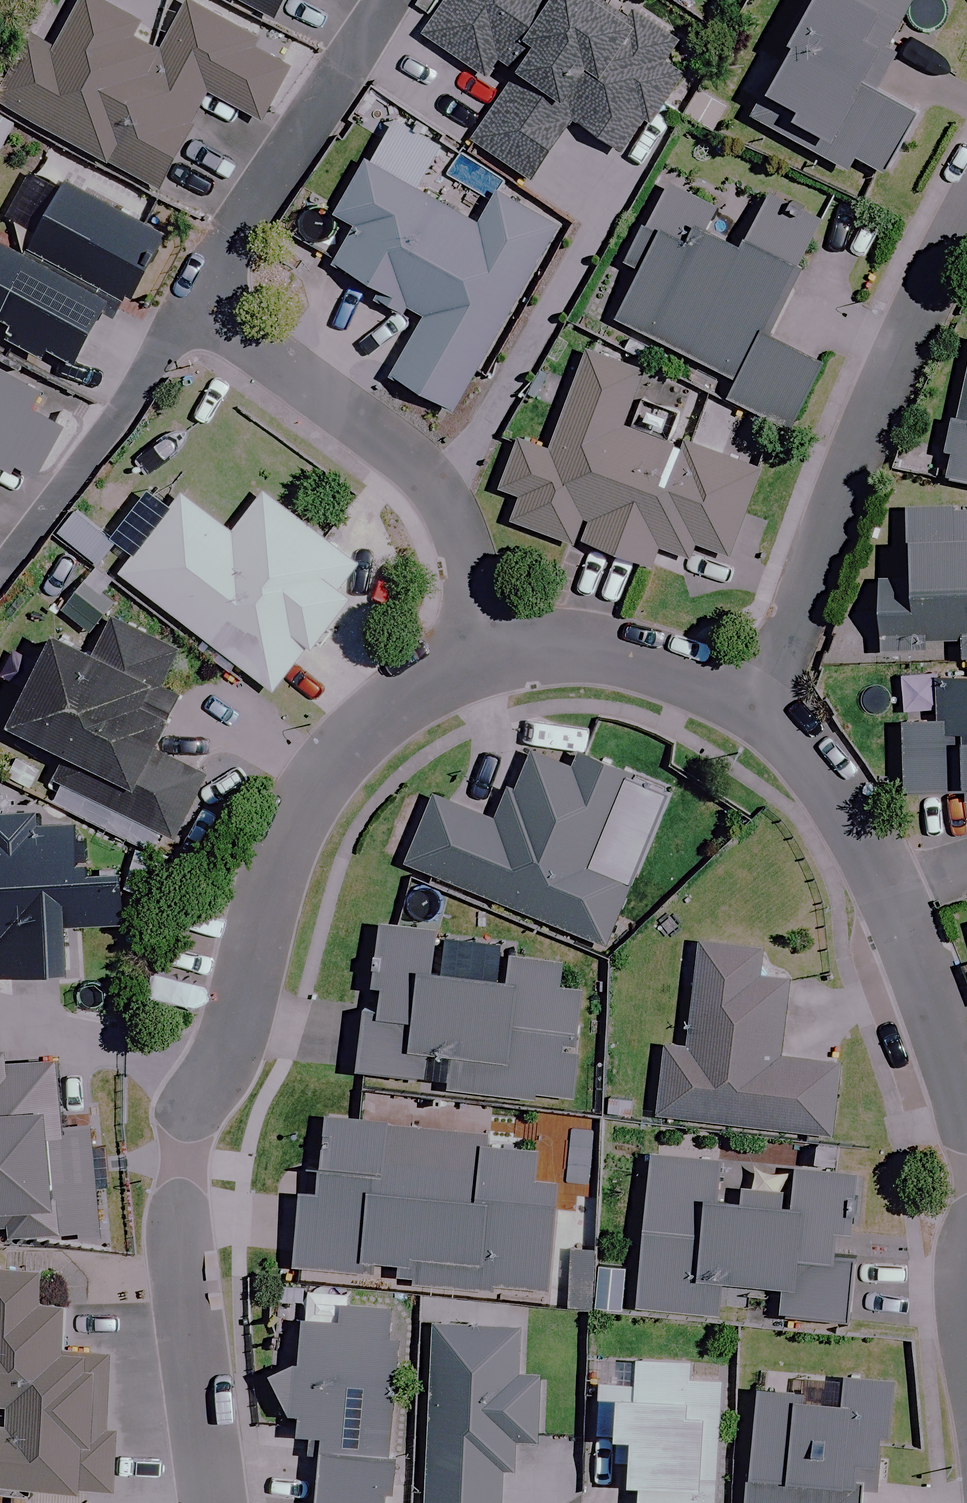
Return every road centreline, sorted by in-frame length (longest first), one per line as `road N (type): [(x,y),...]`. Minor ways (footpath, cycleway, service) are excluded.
road 1 (residential): [(966,204),(761,706)]
road 2 (residential): [(215,1065),(244,1002),(279,850),(357,735),(490,643)]
road 3 (residential): [(191,300),(401,458),(453,513),(486,600),(490,643)]
road 4 (residential): [(212,1502),(182,1153),(215,1065)]
road 5 (residential): [(191,300),(385,0)]
road 6 (residential): [(0,564),(135,391),(191,300)]
road 7 (residential): [(881,888),(950,1086),(966,1161)]
road 8 (residential): [(490,643),(611,655),(692,674),(761,706)]
road 9 (residential): [(215,1065),(0,1020)]
road 10 (residential): [(761,706),(835,798),(881,888)]

